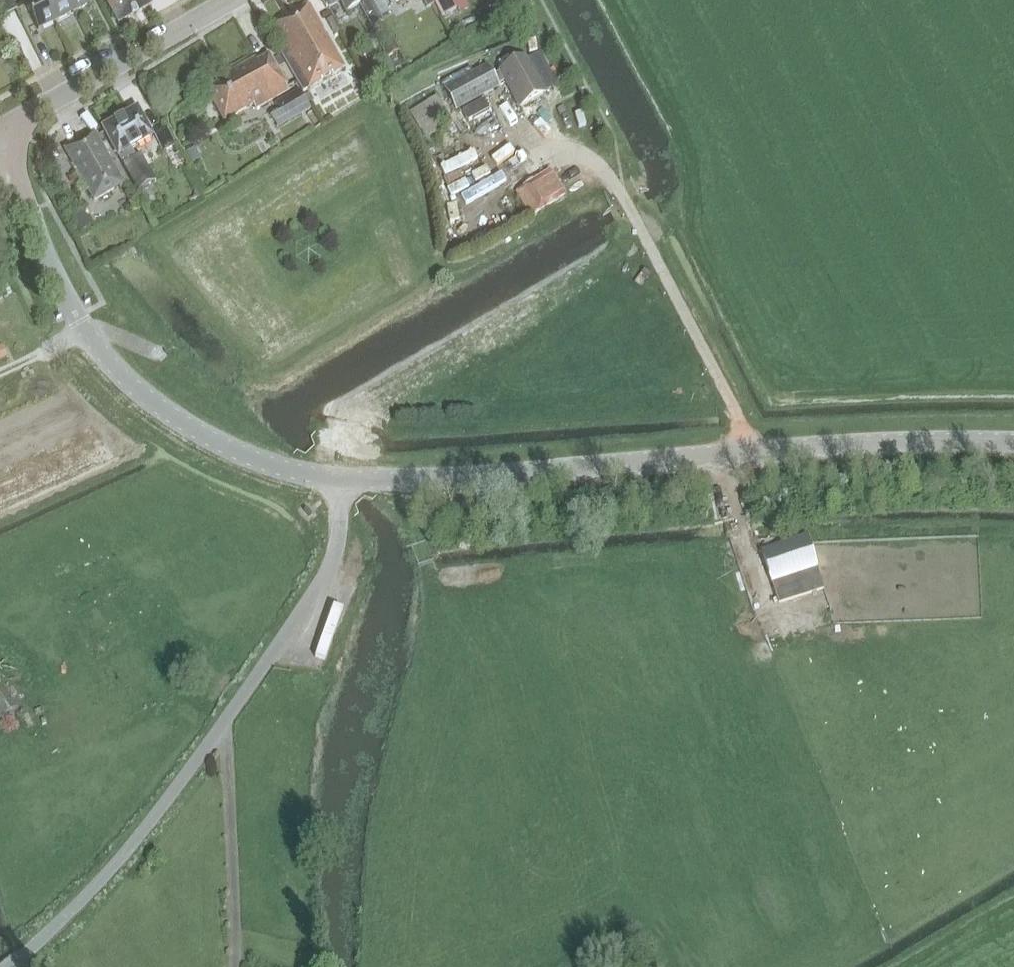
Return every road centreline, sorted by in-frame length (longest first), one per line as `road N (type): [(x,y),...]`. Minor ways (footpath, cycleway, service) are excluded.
road 1 (tertiary): [(342,479),(850,444),(1013,442)]
road 2 (unclassified): [(10,966),(122,855),(269,656),(330,563),(342,479)]
road 3 (tertiary): [(73,311),(127,380),(173,416),(257,460),(342,479)]
road 4 (tertiary): [(0,129),(230,0)]
road 5 (tertiary): [(73,311),(0,139)]
road 6 (track): [(726,454),(735,525),(765,591)]

